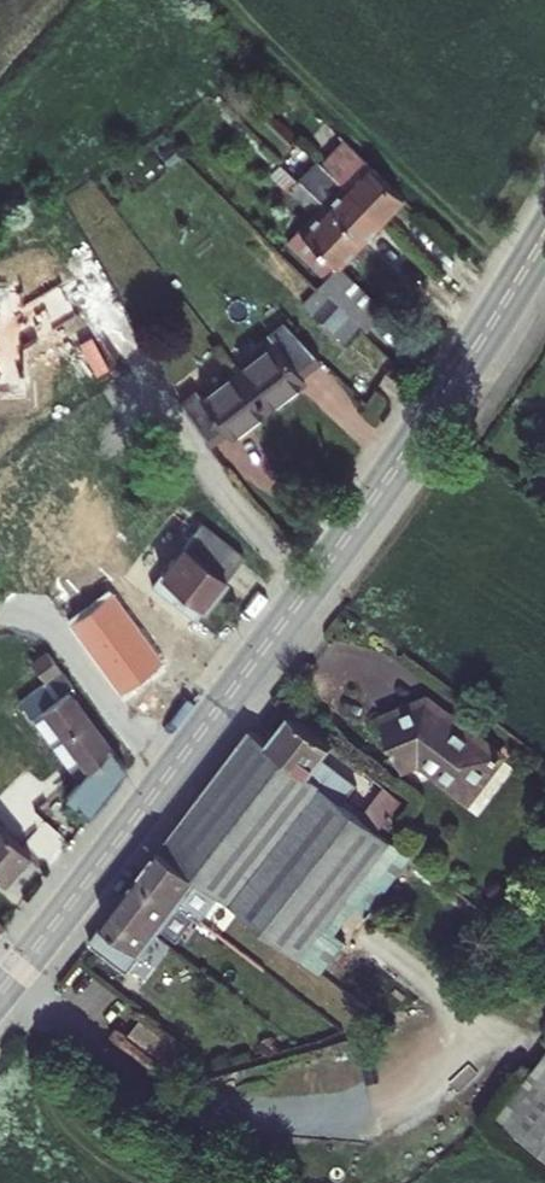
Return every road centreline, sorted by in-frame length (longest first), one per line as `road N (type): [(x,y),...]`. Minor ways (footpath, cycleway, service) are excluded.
road 1 (secondary): [(0,996),(368,509),(544,237)]

